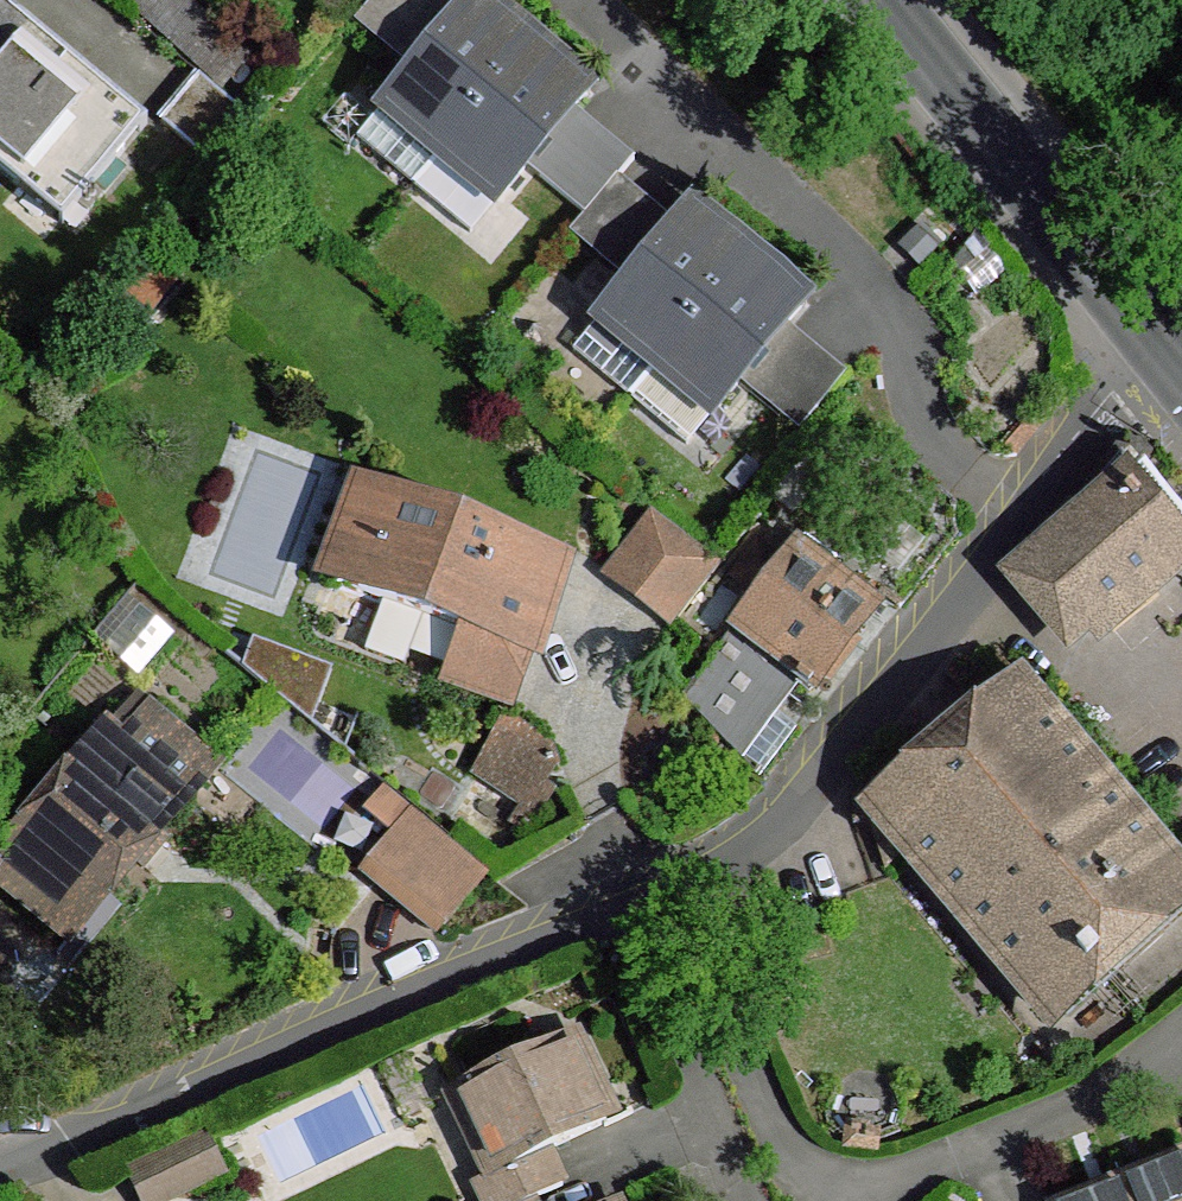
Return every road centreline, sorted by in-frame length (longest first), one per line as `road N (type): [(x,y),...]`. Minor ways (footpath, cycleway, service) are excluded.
road 1 (residential): [(1172,351),(1014,513),(809,788),(762,833),(710,866),(21,1164)]
road 2 (tertiary): [(1172,351),(898,0)]

